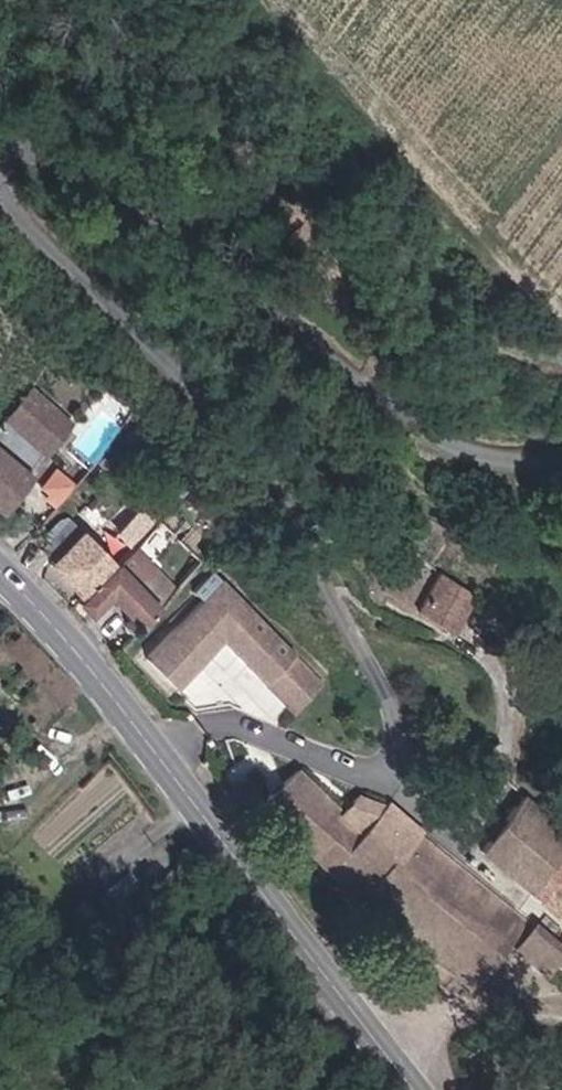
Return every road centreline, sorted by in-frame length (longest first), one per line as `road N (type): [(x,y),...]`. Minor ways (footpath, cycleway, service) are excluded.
road 1 (primary): [(0,568),(101,681),(419,1089)]

